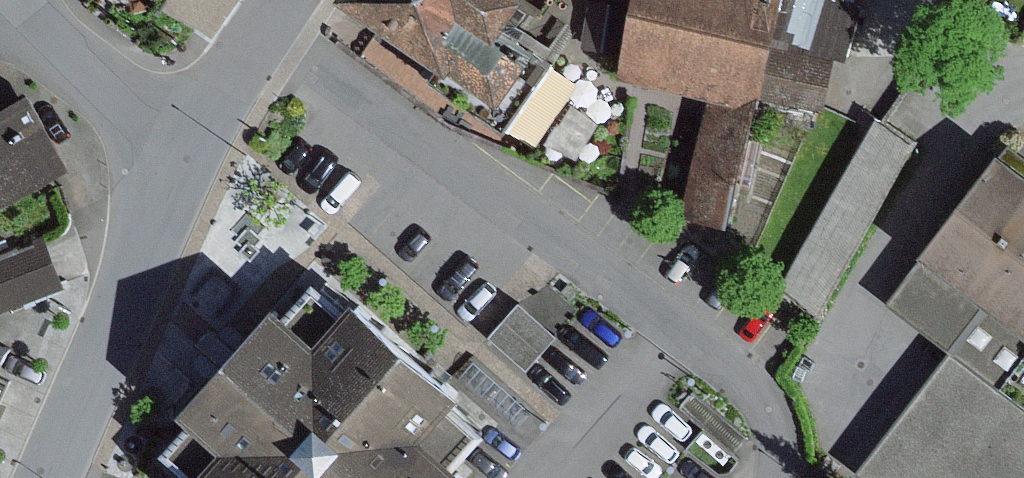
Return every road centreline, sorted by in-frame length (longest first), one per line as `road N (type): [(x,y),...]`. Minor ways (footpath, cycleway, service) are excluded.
road 1 (tertiary): [(178,149),(46,477)]
road 2 (residential): [(178,149),(3,0)]
road 3 (tertiary): [(261,24),(178,149)]

